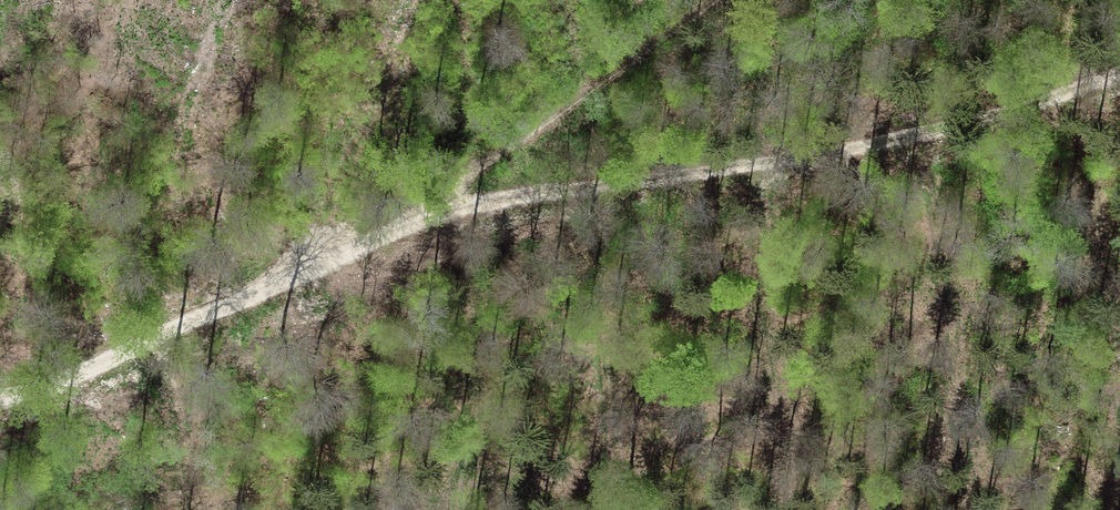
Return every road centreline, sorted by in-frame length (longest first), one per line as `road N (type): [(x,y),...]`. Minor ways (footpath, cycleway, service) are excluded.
road 1 (track): [(354,250),(514,201),(988,126),(1119,80)]
road 2 (track): [(718,0),(554,124),(354,250)]
road 3 (track): [(0,400),(45,388),(354,250)]

